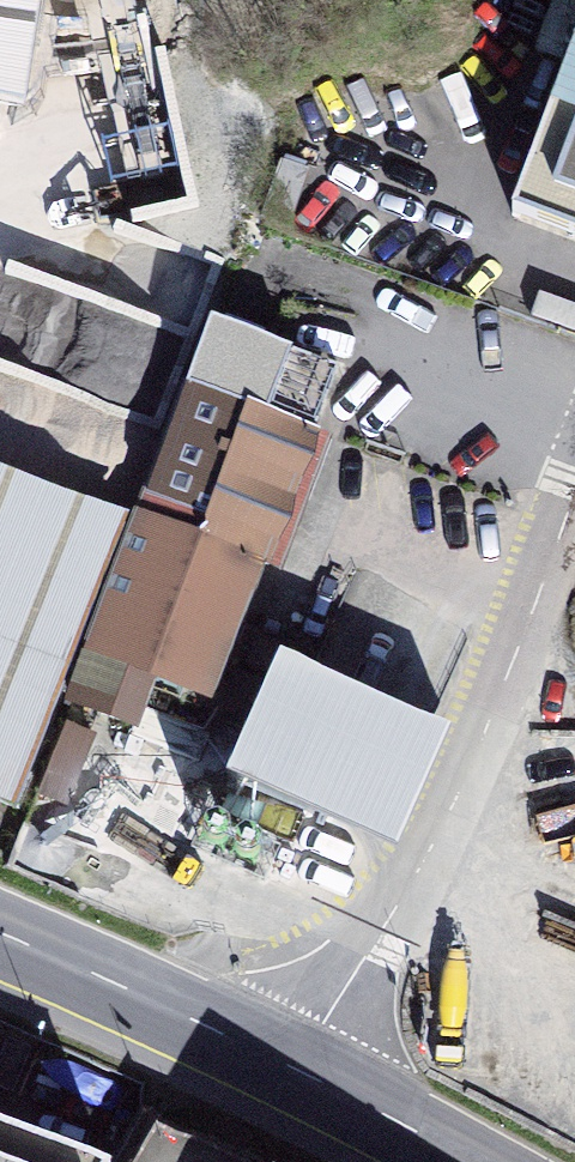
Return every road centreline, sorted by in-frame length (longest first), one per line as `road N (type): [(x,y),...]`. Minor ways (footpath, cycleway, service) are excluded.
road 1 (primary): [(0,934),(298,1071),(469,1161)]

